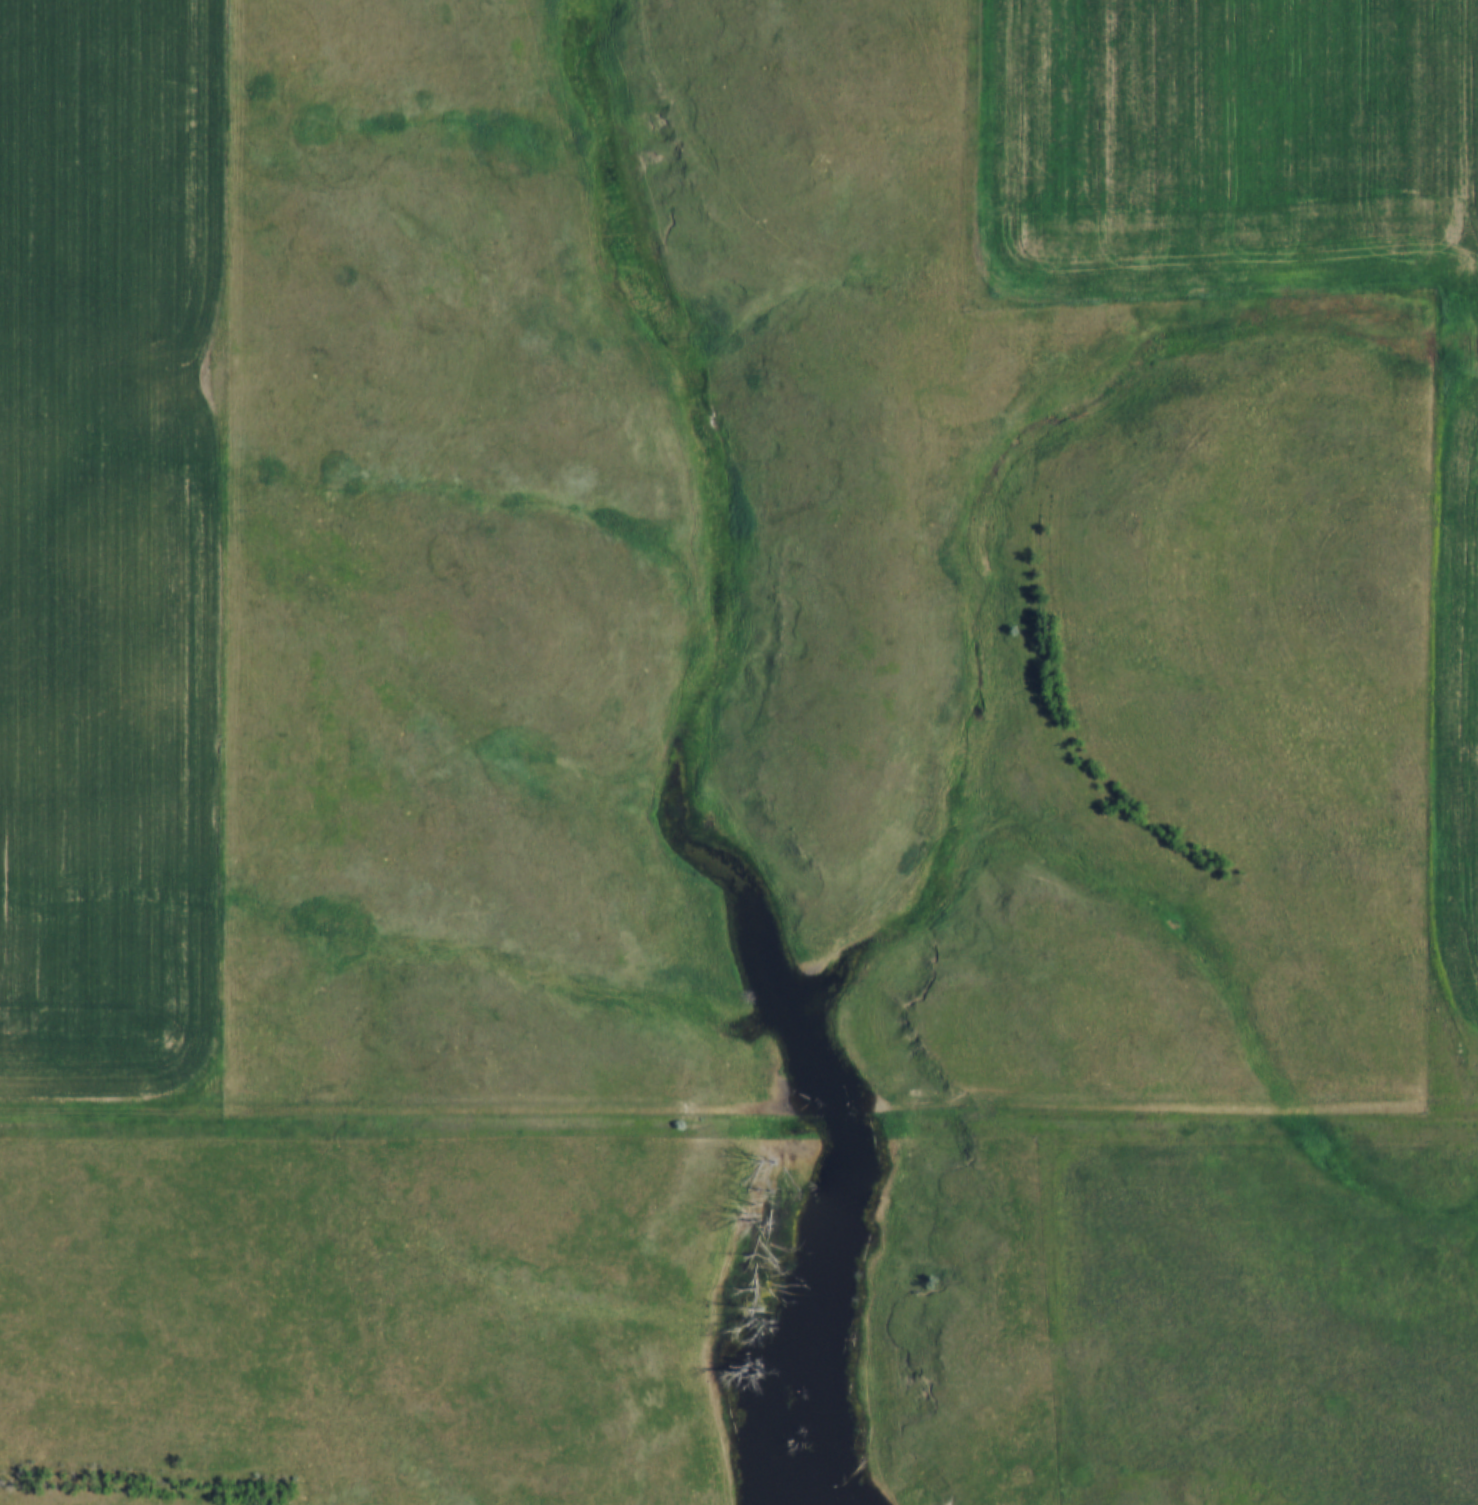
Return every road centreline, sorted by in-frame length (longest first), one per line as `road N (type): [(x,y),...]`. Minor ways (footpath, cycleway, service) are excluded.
road 1 (track): [(0,1111),(1477,1109)]

